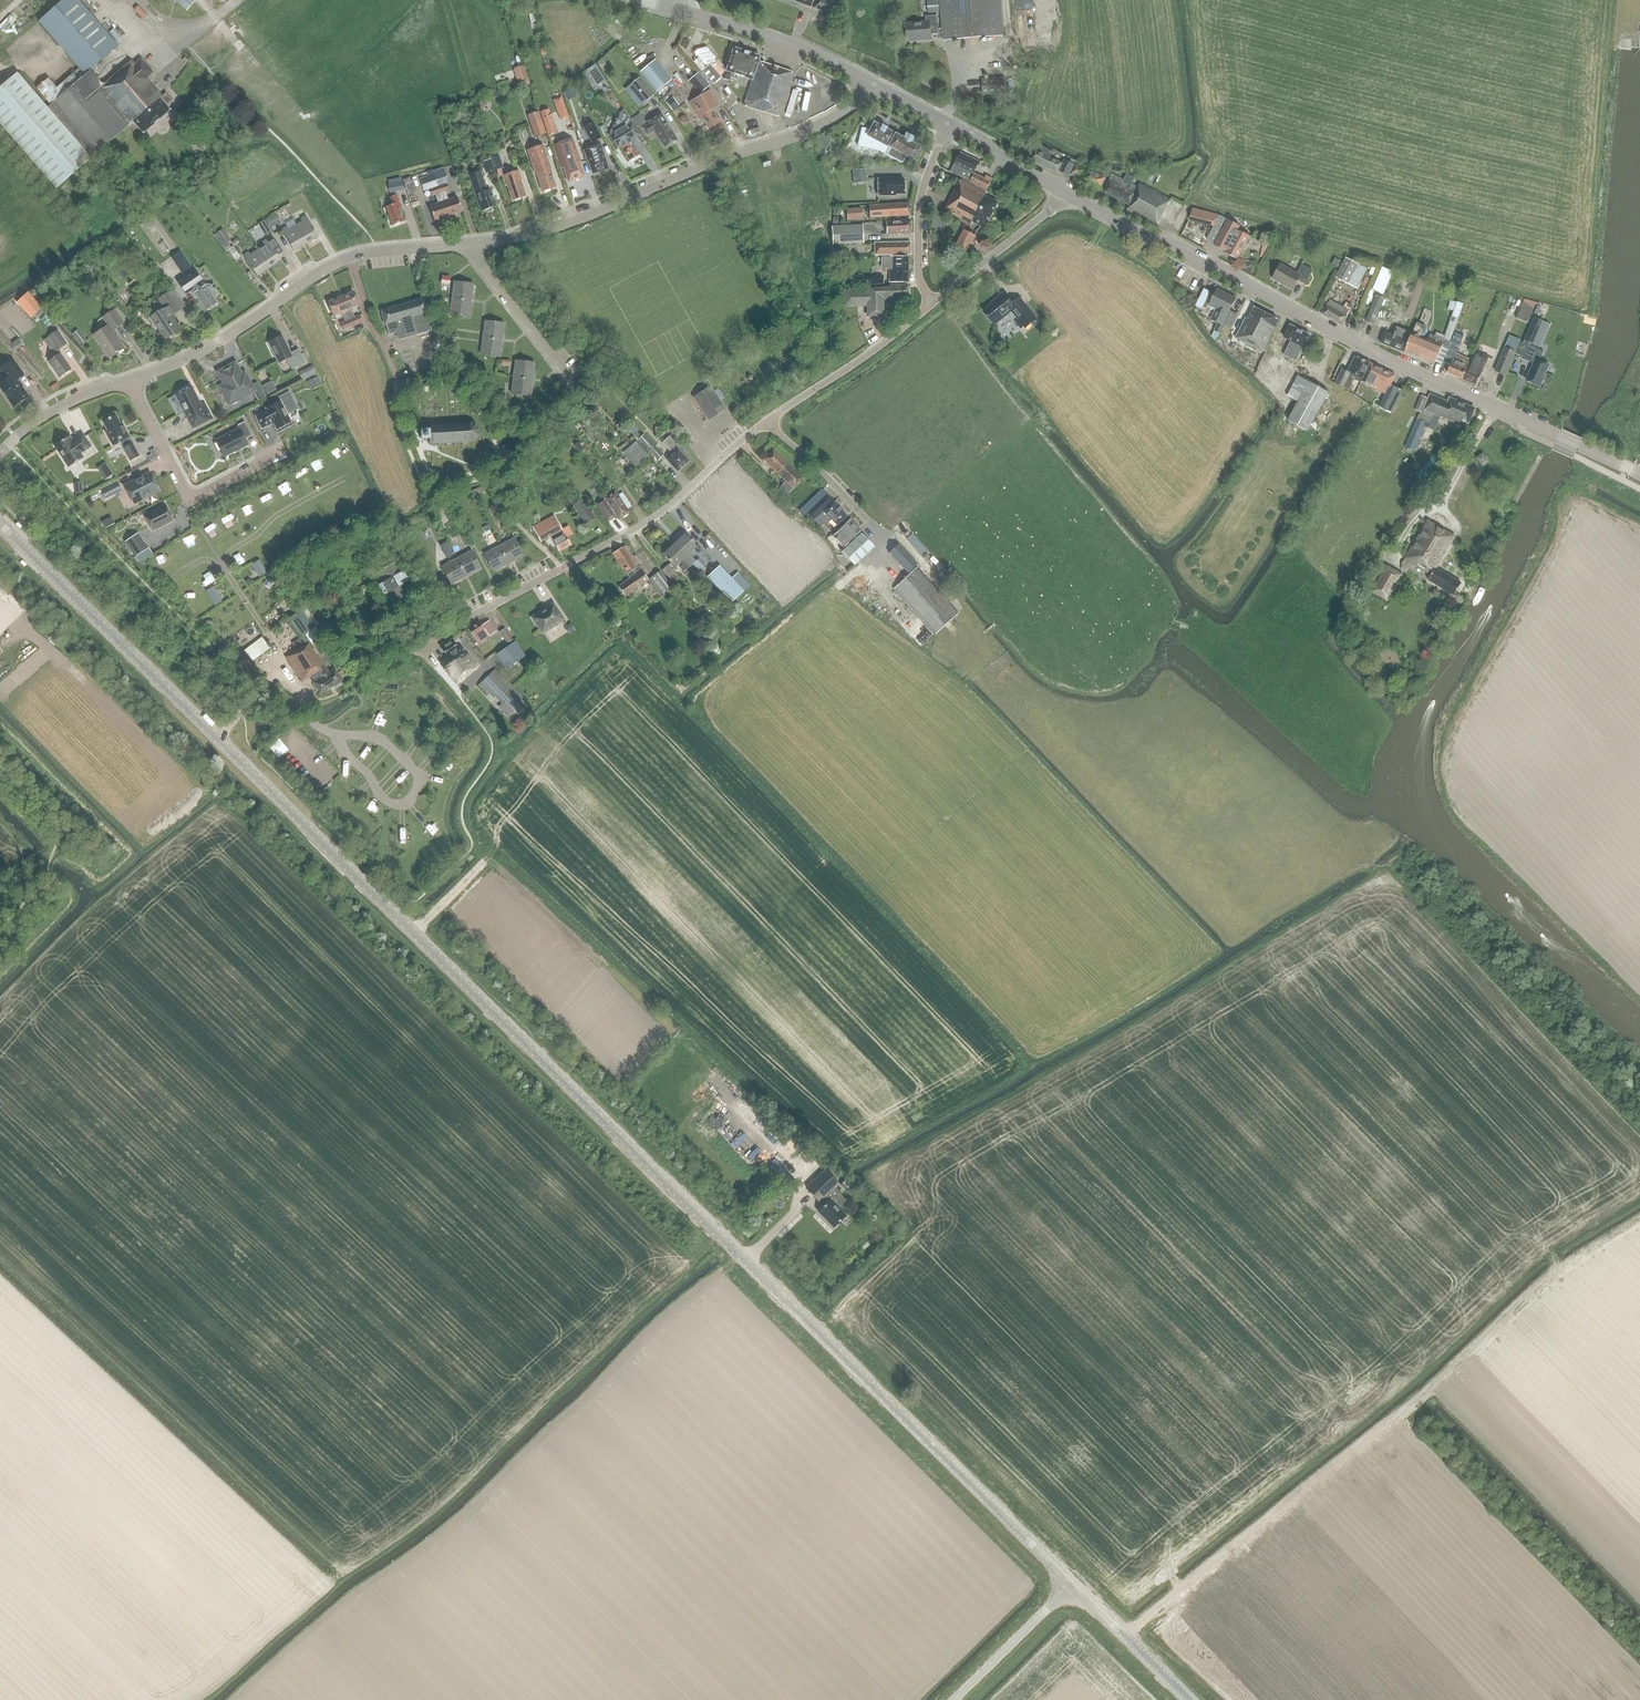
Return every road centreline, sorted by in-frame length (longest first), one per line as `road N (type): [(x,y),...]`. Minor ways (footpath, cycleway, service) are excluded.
road 1 (secondary): [(1074,1587),(0,523)]
road 2 (tertiary): [(1639,475),(1363,346),(1062,189)]
road 3 (residential): [(372,672),(647,522),(766,421)]
road 4 (residential): [(472,244),(544,230),(813,128),(869,84)]
road 5 (residential): [(129,382),(233,333),(330,264),(369,252),(472,244)]
road 6 (tertiary): [(869,84),(767,34),(642,0)]
road 7 (residential): [(129,382),(191,504),(280,454)]
road 8 (residential): [(766,421),(933,301)]
road 9 (residential): [(933,301),(918,274),(916,228),(945,125)]
road 10 (residential): [(933,301),(1049,211),(1062,189)]
road 11 (residential): [(766,421),(889,541)]
road 12 (residential): [(472,244),(573,382)]
road 13 (unclassified): [(958,1699),(1074,1587)]
road 14 (secondary): [(1190,1699),(1074,1587)]
road 15 (residential): [(0,452),(50,413),(129,382)]
road 16 (track): [(407,397),(438,384),(464,394),(494,439),(485,469)]
road 17 (track): [(485,469),(431,483),(407,397)]
road 18 (tertiary): [(1062,189),(945,125)]
road 19 (track): [(485,469),(513,518),(562,567)]

